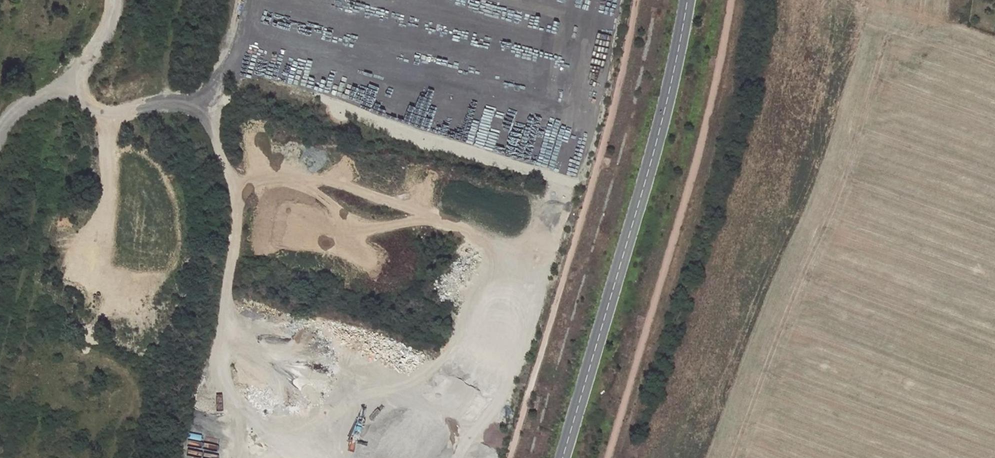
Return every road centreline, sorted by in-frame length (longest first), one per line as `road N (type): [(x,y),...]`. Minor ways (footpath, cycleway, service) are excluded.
road 1 (track): [(113,0),(106,34),(74,79),(79,98),(107,114),(158,101),(213,106),(236,26),(273,9),(432,48)]
road 2 (tertiary): [(686,0),(644,181),(561,457)]
road 3 (track): [(213,106),(236,213),(228,301)]

